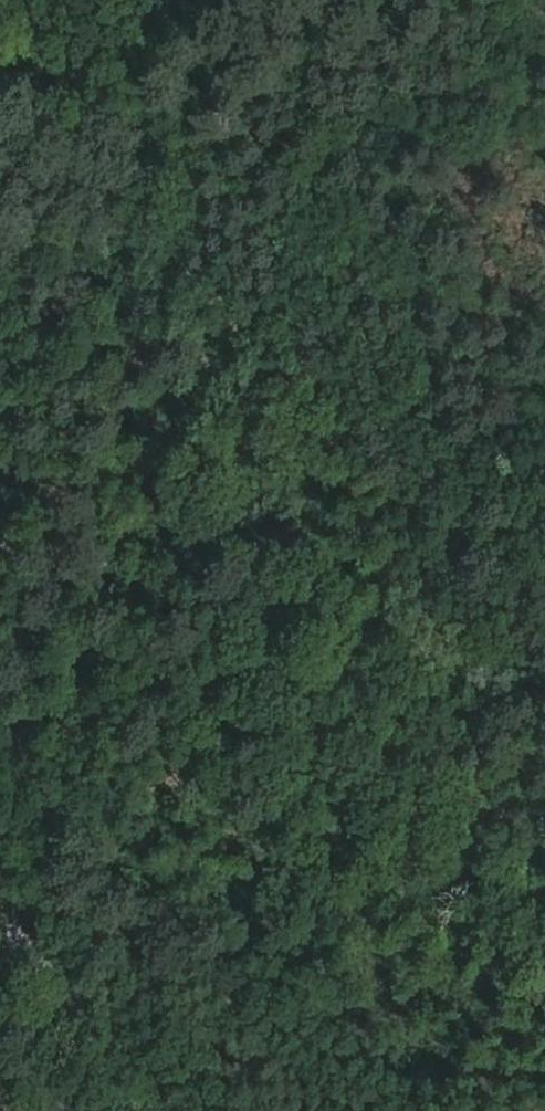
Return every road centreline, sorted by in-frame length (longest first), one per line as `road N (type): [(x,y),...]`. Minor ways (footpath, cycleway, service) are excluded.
road 1 (tertiary): [(172,1110),(0,898)]

